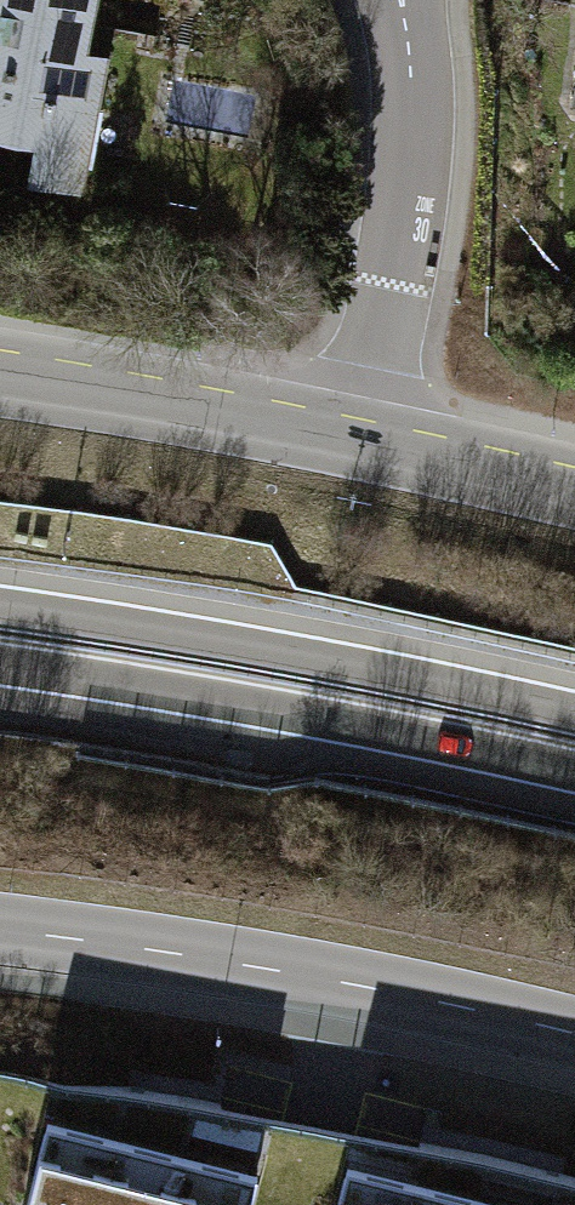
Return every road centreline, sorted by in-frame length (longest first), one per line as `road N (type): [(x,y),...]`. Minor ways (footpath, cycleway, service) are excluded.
road 1 (secondary): [(574,1042),(447,1007),(0,937)]
road 2 (trunk): [(0,667),(574,773)]
road 3 (trunk): [(574,714),(316,659),(0,610)]
road 4 (residential): [(369,445),(412,169),(412,106),(395,0)]
road 5 (secondary): [(369,445),(0,376)]
road 6 (secondary): [(574,488),(369,445)]

